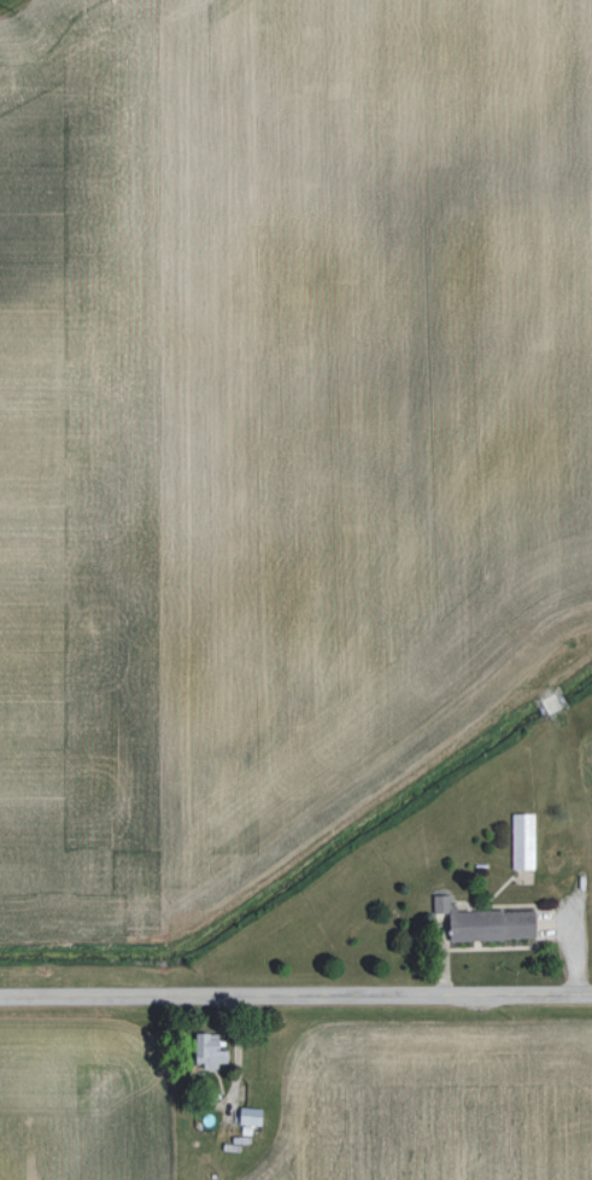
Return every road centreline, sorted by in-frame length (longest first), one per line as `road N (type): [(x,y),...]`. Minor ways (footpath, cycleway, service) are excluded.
road 1 (tertiary): [(591,992),(0,994)]

